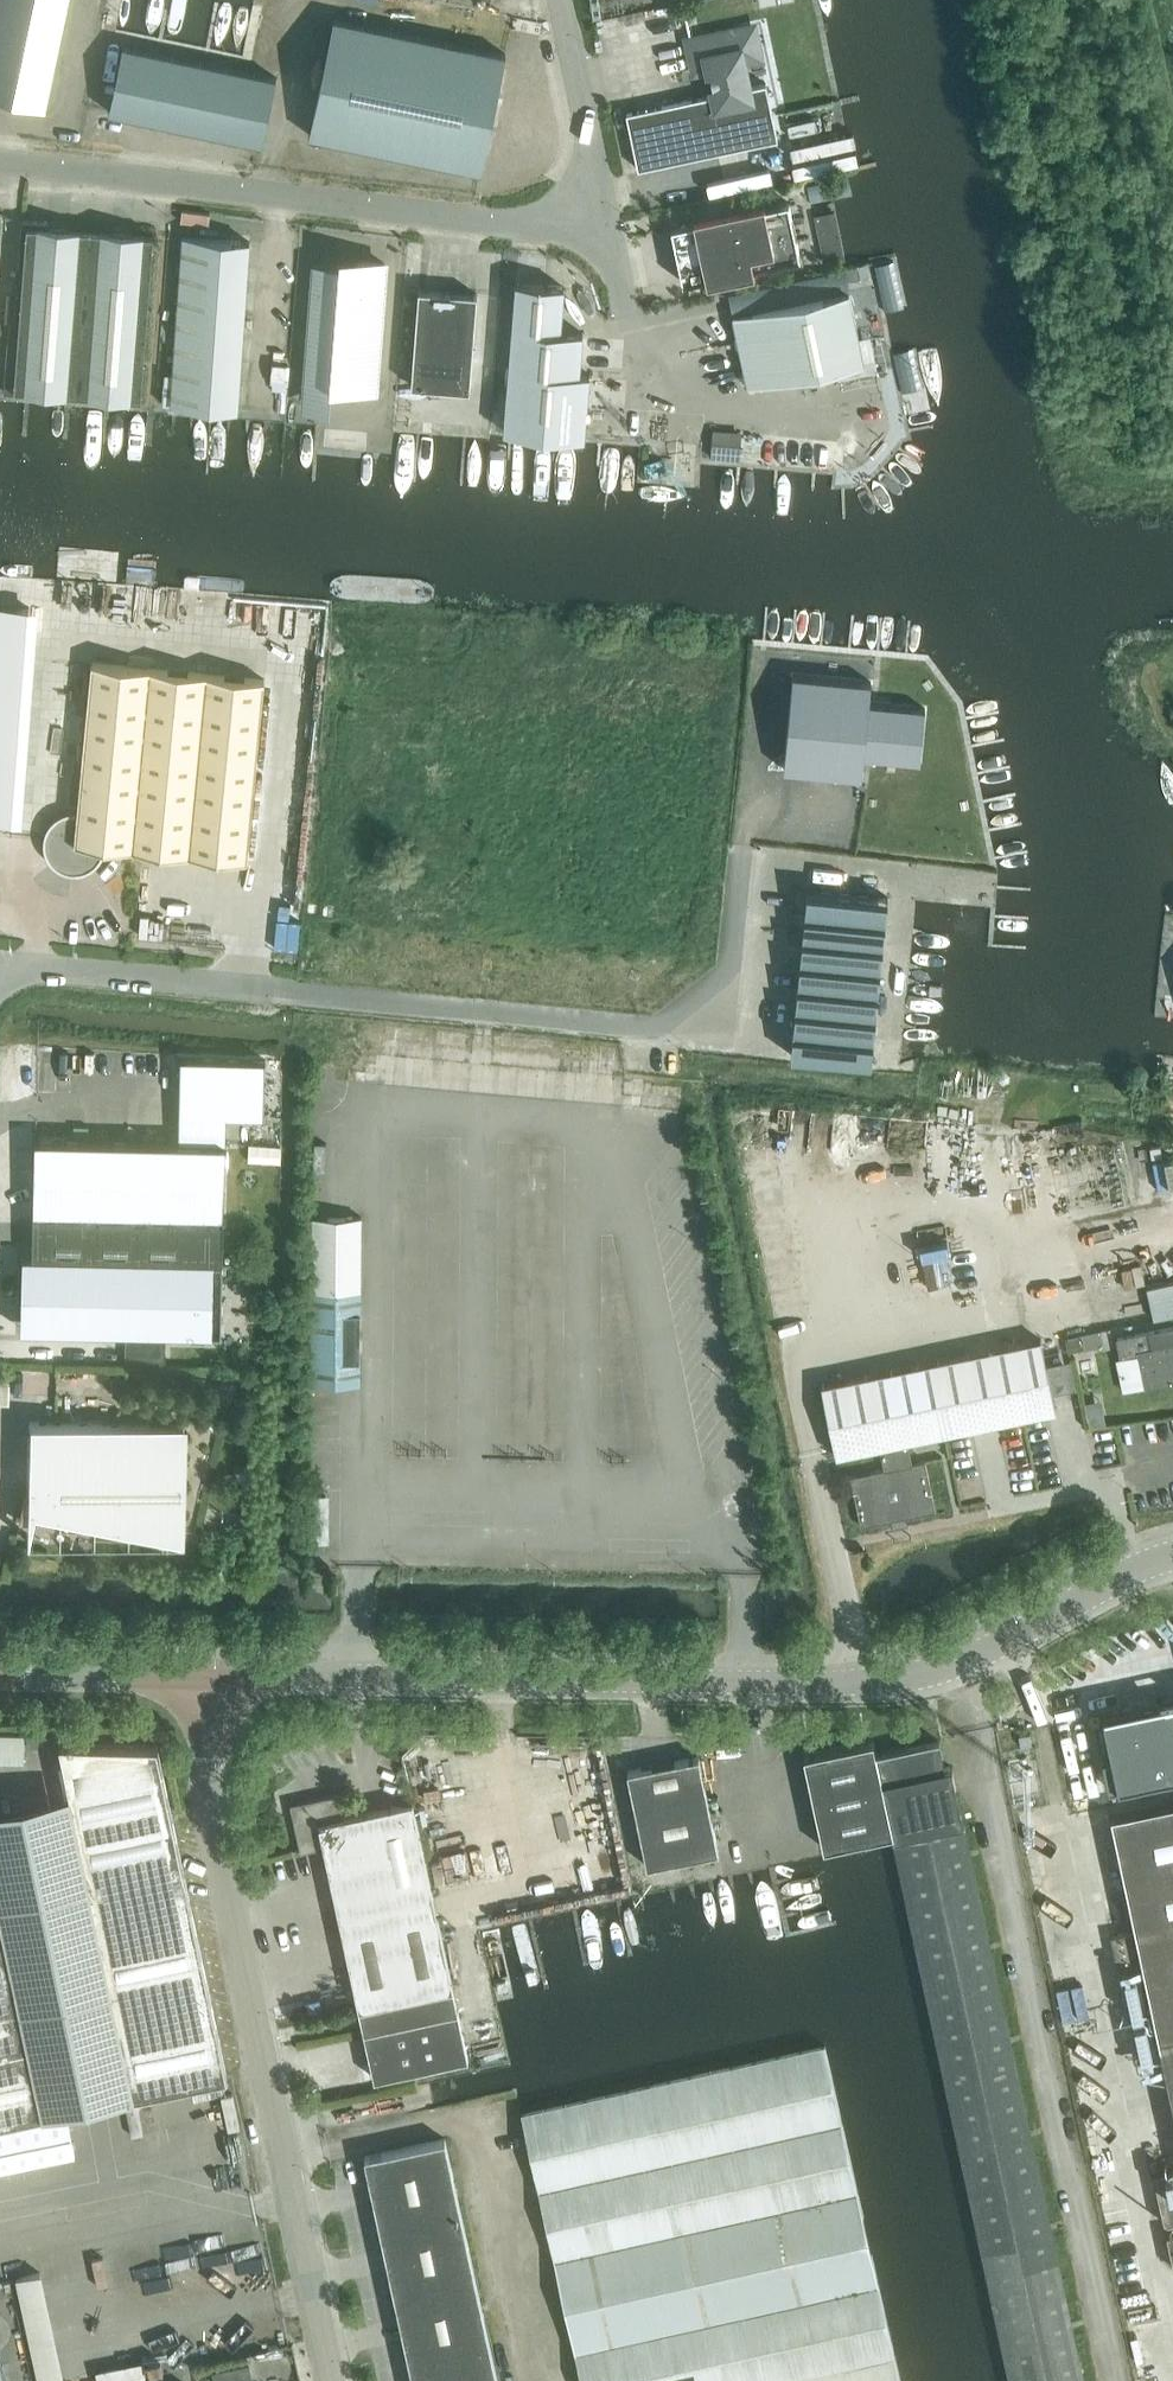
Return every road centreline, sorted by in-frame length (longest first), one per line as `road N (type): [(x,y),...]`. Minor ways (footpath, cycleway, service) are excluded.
road 1 (secondary): [(213,1680),(746,1685),(910,1678),(958,1663),(1172,1557)]
road 2 (unclassified): [(741,850),(730,968),(657,1029),(0,963)]
road 3 (unclassified): [(339,2380),(214,1773),(213,1680)]
road 4 (unclassified): [(0,160),(611,234)]
road 5 (unclassified): [(611,234),(562,0)]
road 6 (secondary): [(0,1675),(213,1680)]

